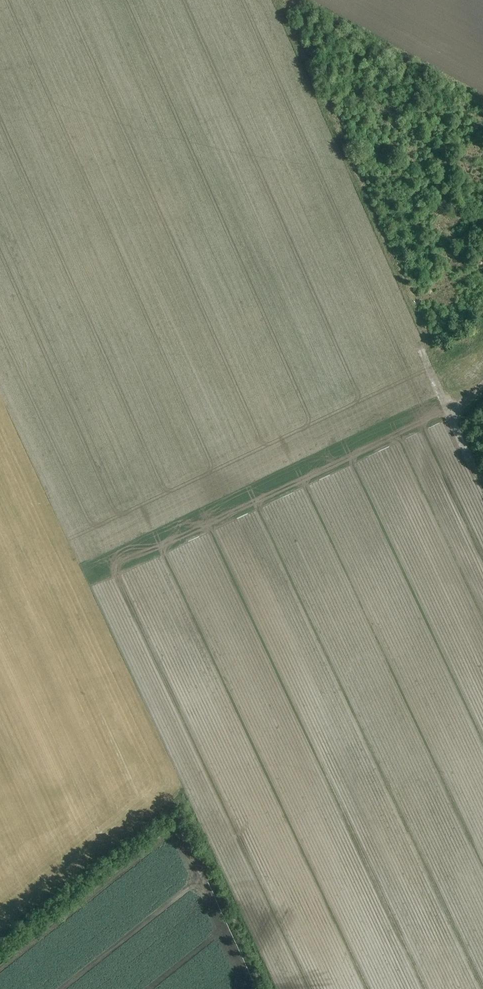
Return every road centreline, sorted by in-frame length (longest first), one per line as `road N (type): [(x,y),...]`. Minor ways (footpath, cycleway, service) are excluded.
road 1 (track): [(482,483),(422,351)]

